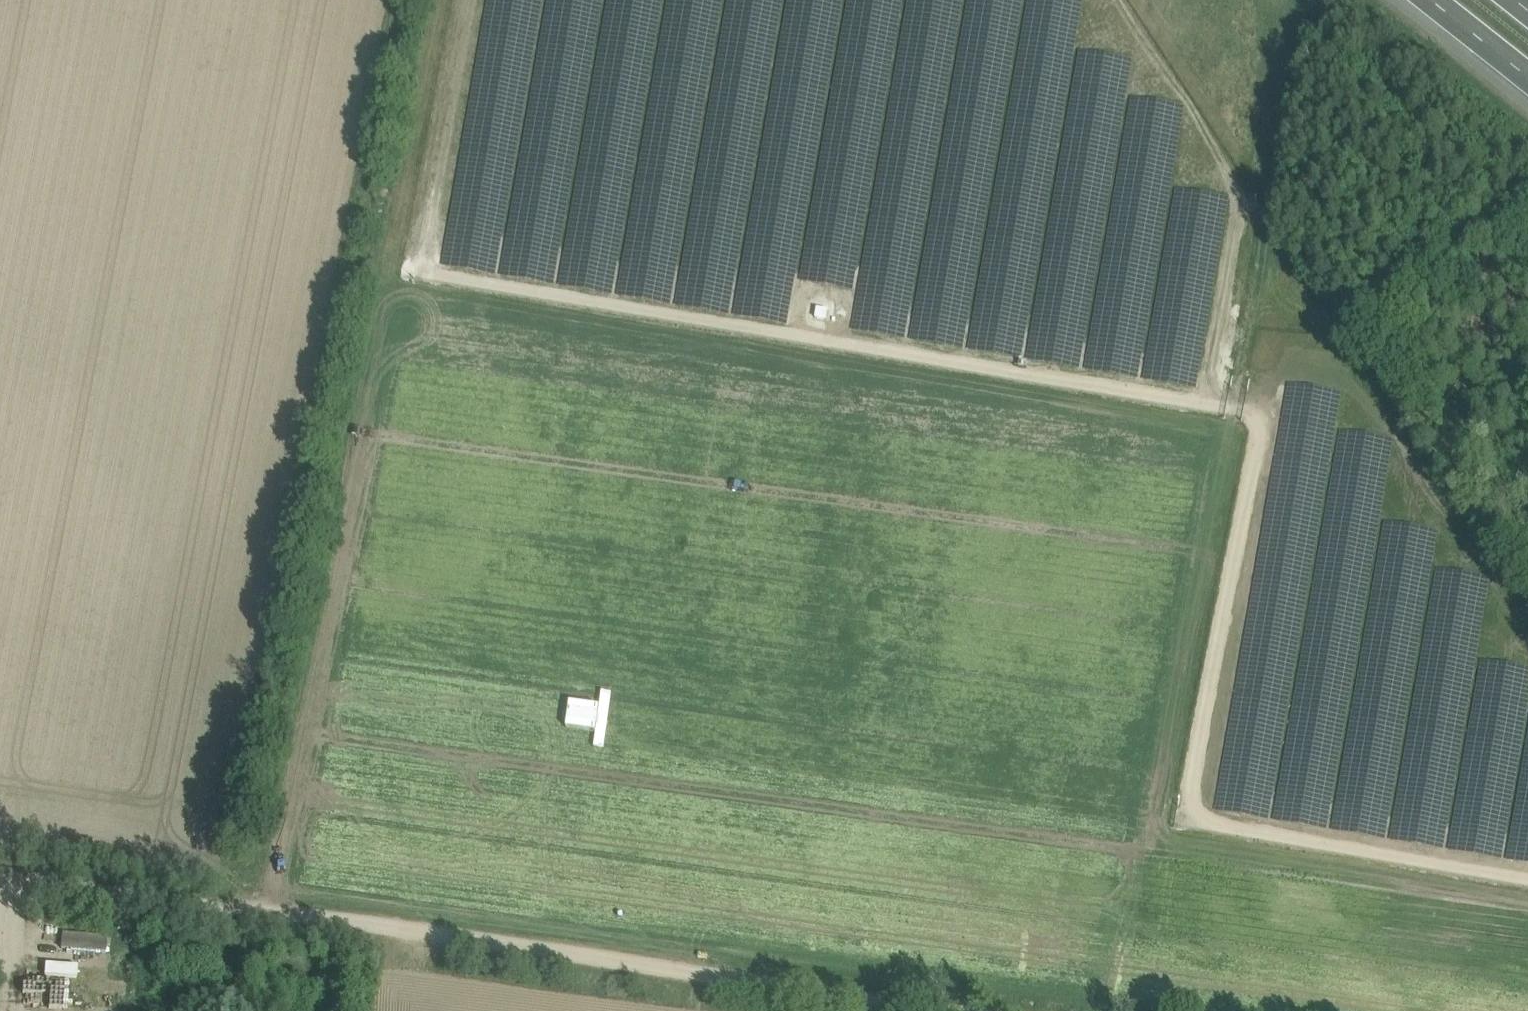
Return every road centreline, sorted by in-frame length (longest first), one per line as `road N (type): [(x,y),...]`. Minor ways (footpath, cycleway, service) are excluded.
road 1 (unclassified): [(914,1010),(10,886)]
road 2 (motorway): [(1428,0),(1527,79)]

